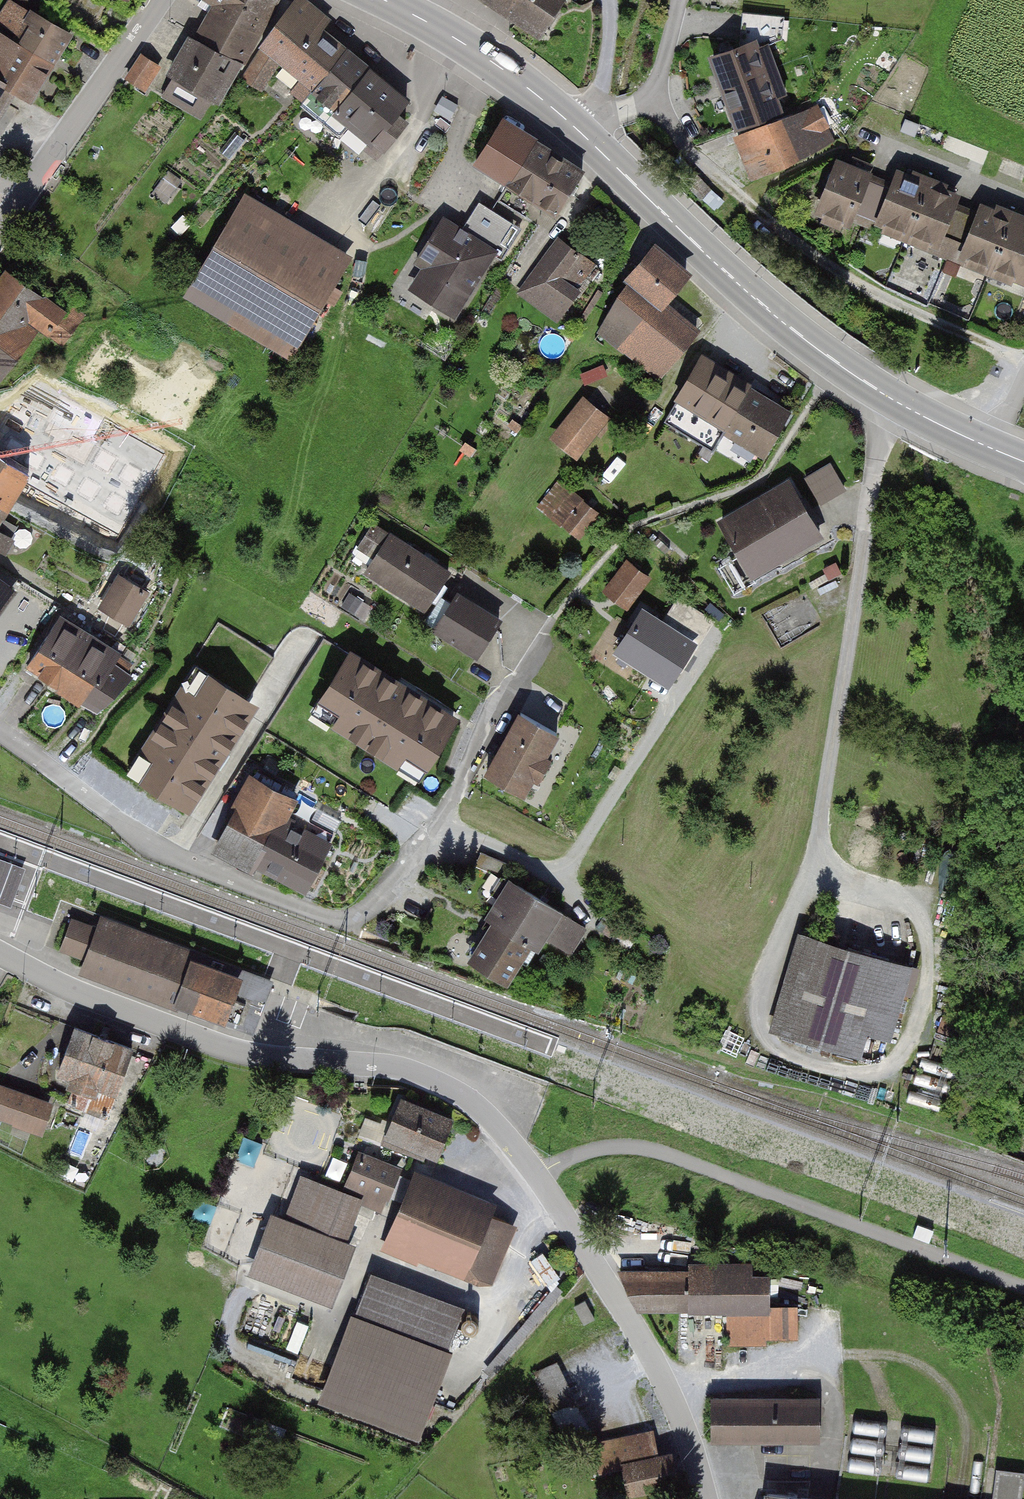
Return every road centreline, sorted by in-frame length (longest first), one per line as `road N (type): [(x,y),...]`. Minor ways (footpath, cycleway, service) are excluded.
road 1 (residential): [(0,953),(214,1044),(269,1058),(389,1066),(466,1098),(536,1176),(649,1353),(706,1498)]
road 2 (residential): [(0,739),(166,856),(347,925),(452,798),(554,617)]
road 3 (primary): [(578,131),(800,335),(902,405),(1023,461)]
road 4 (residential): [(0,231),(159,0)]
road 5 (primary): [(384,0),(485,56),(578,131)]
road 6 (residential): [(578,131),(650,101),(682,0)]

